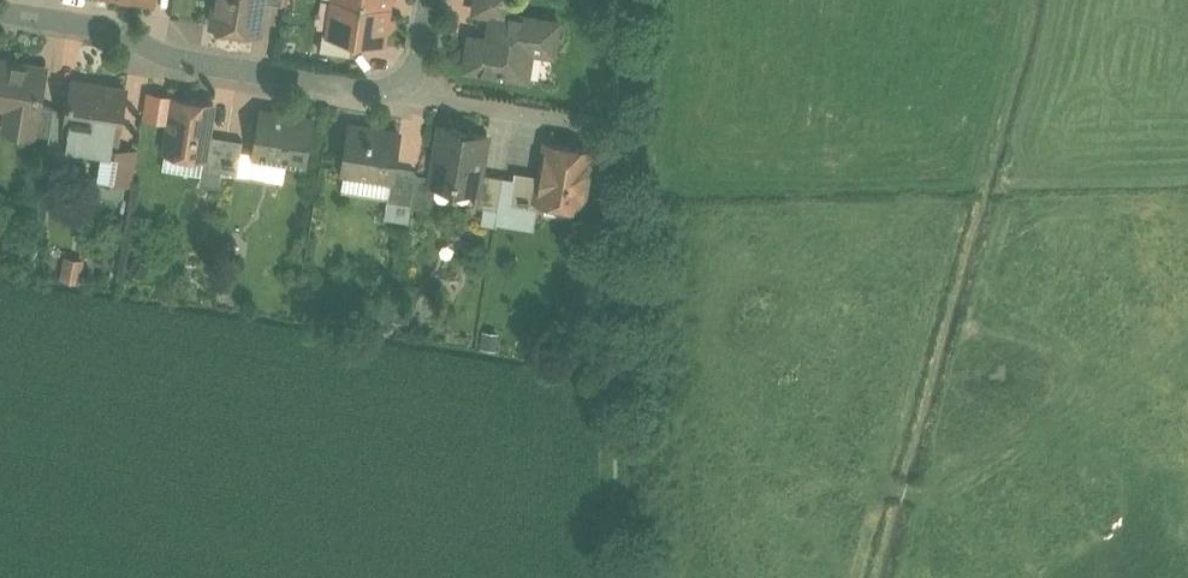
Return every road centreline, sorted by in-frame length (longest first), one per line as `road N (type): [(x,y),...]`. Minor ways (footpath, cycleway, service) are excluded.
road 1 (residential): [(0,17),(130,40),(185,61),(373,90),(404,86),(421,61),(431,0)]
road 2 (track): [(610,220),(612,577)]

